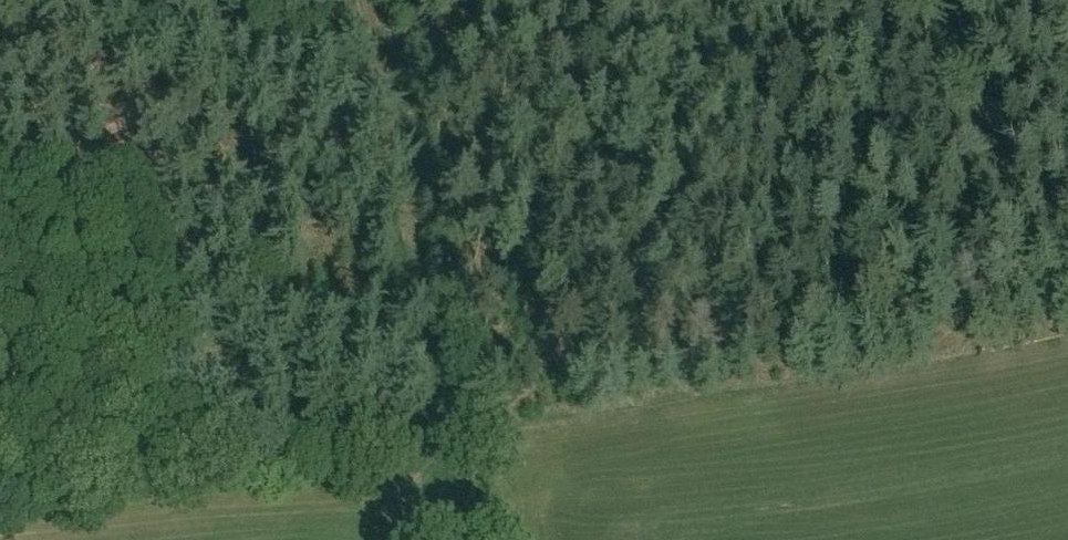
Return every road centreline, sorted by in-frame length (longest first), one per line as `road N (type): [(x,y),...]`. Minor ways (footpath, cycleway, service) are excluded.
road 1 (track): [(375,0),(409,97),(436,390),(475,539)]
road 2 (track): [(948,0),(1033,318)]

